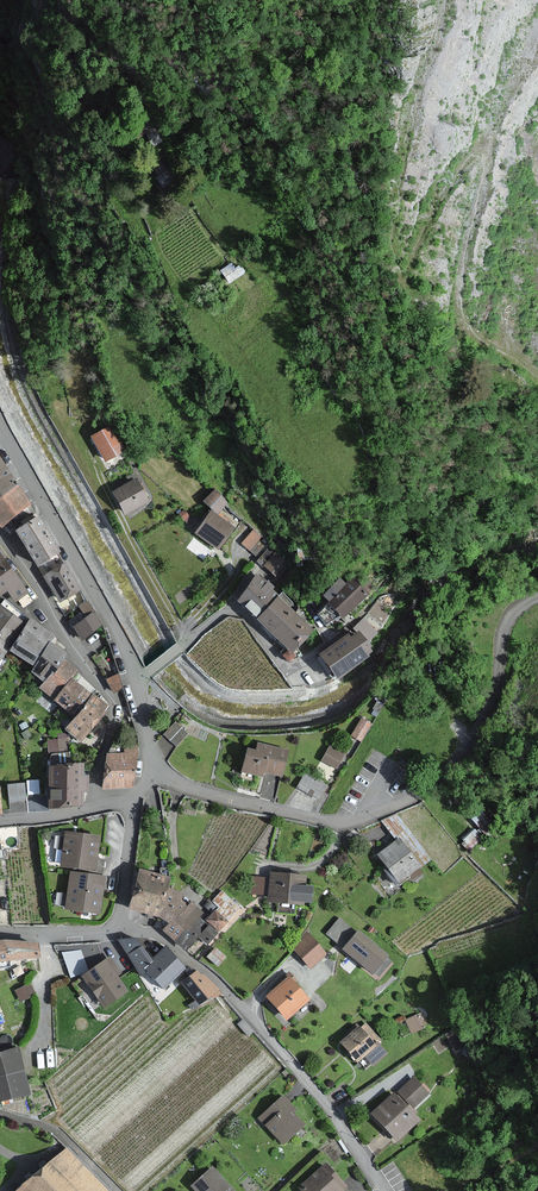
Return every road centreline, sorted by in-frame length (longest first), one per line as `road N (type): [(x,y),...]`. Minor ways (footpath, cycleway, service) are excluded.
road 1 (residential): [(384,1190),(324,1102),(224,989),(158,937),(118,932)]
road 2 (residential): [(0,425),(138,681),(145,768)]
road 3 (residential): [(145,768),(212,794),(344,821),(399,804)]
road 4 (track): [(537,598),(505,626),(485,716),(450,762),(399,804)]
road 5 (residential): [(115,707),(0,536)]
road 6 (residential): [(0,1113),(57,1131),(116,1190)]
road 7 (residential): [(0,819),(137,798)]
road 8 (residential): [(137,798),(118,932)]

